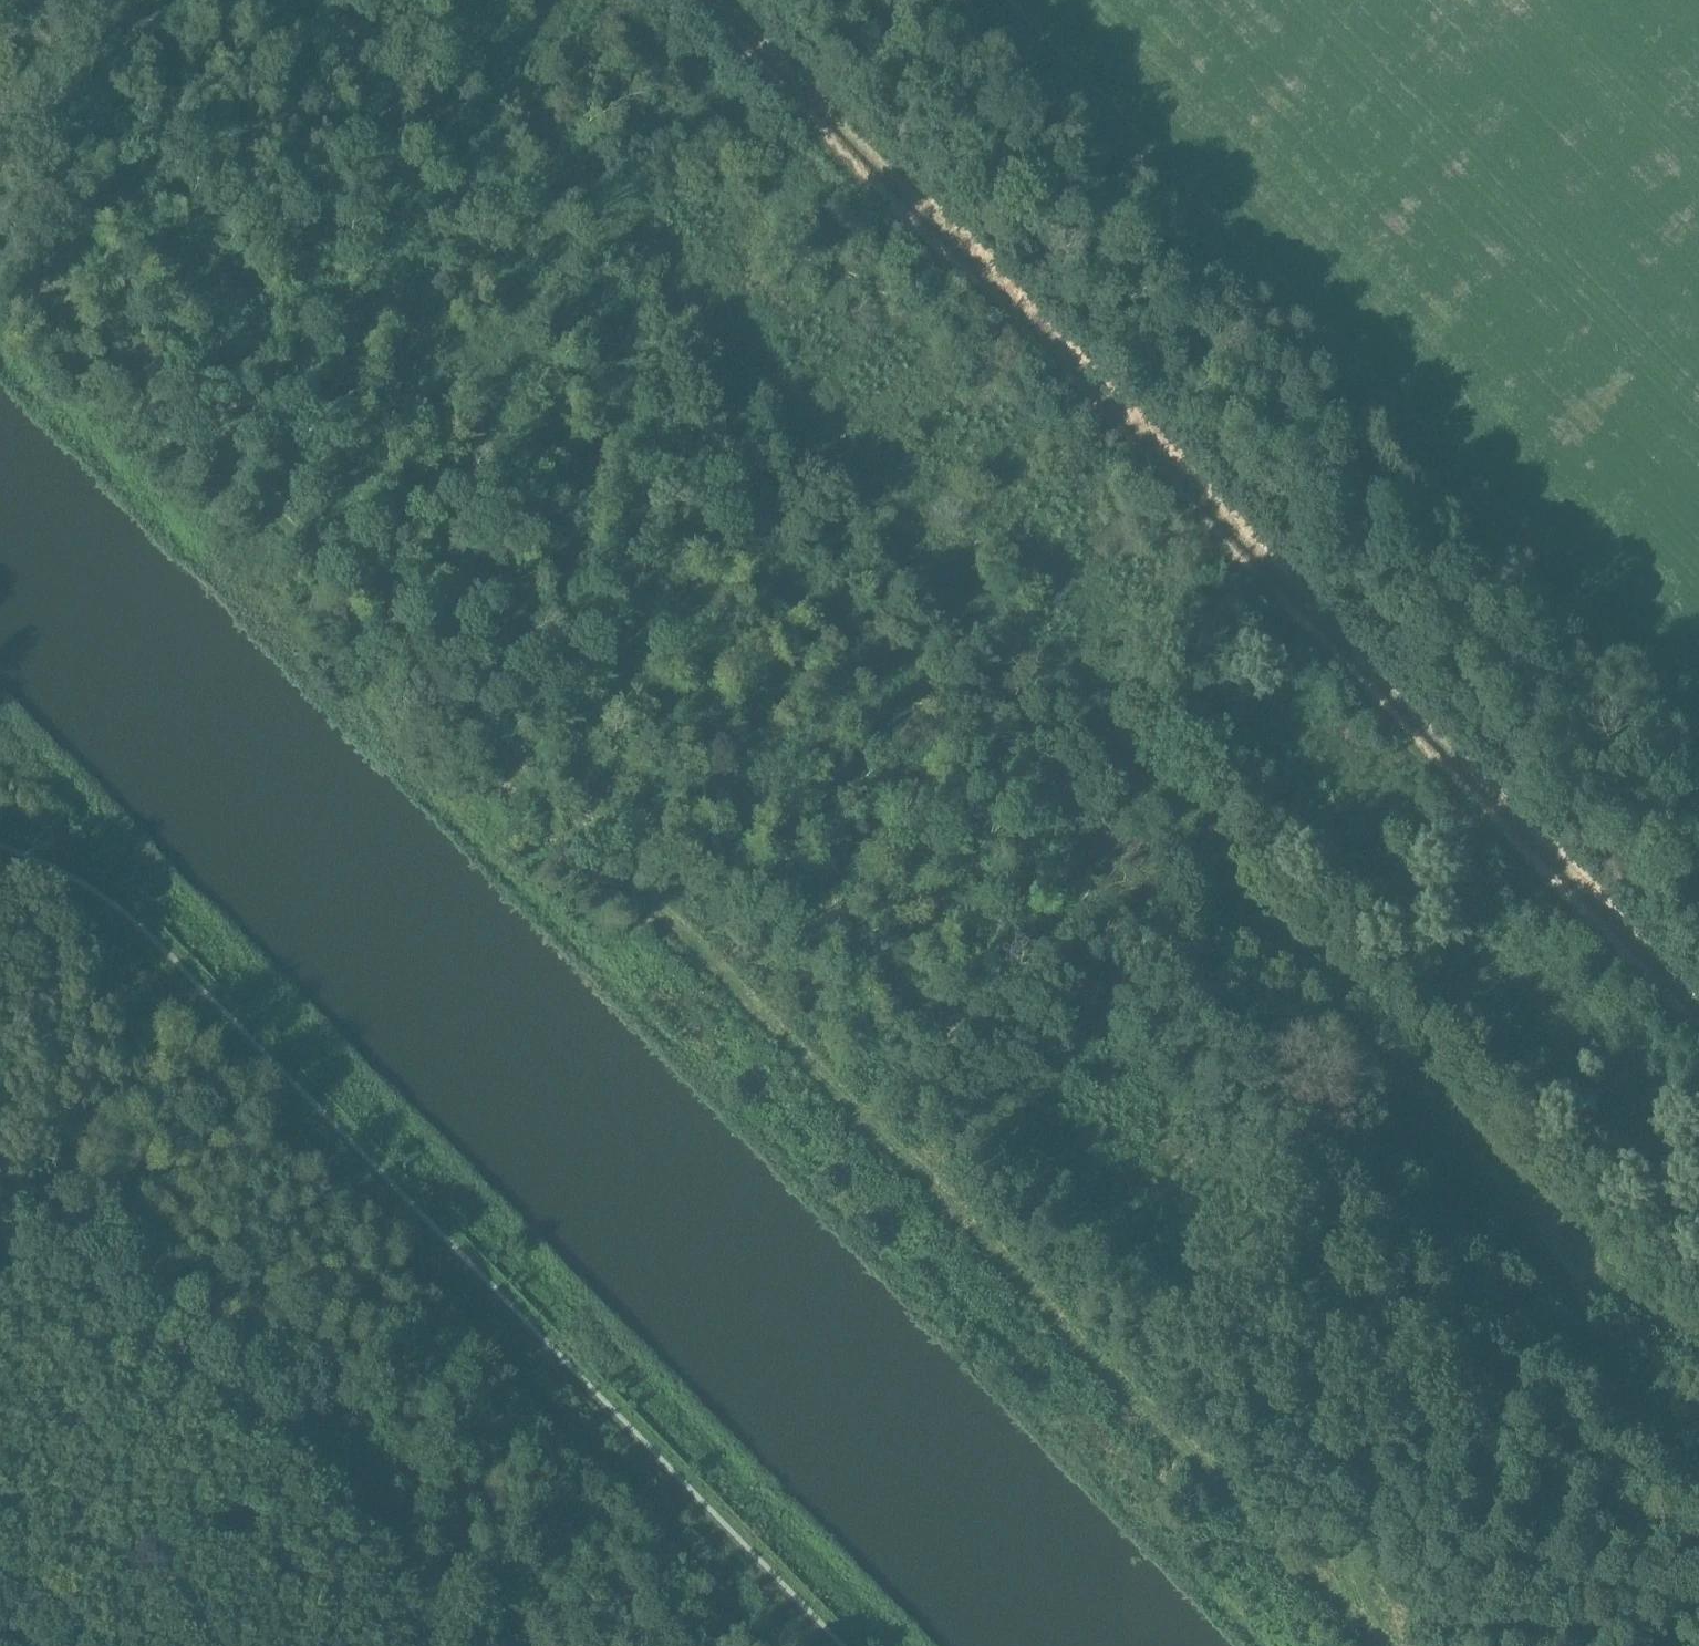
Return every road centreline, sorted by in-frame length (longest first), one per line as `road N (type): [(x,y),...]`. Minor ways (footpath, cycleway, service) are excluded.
road 1 (track): [(689,0),(1698,1038)]

